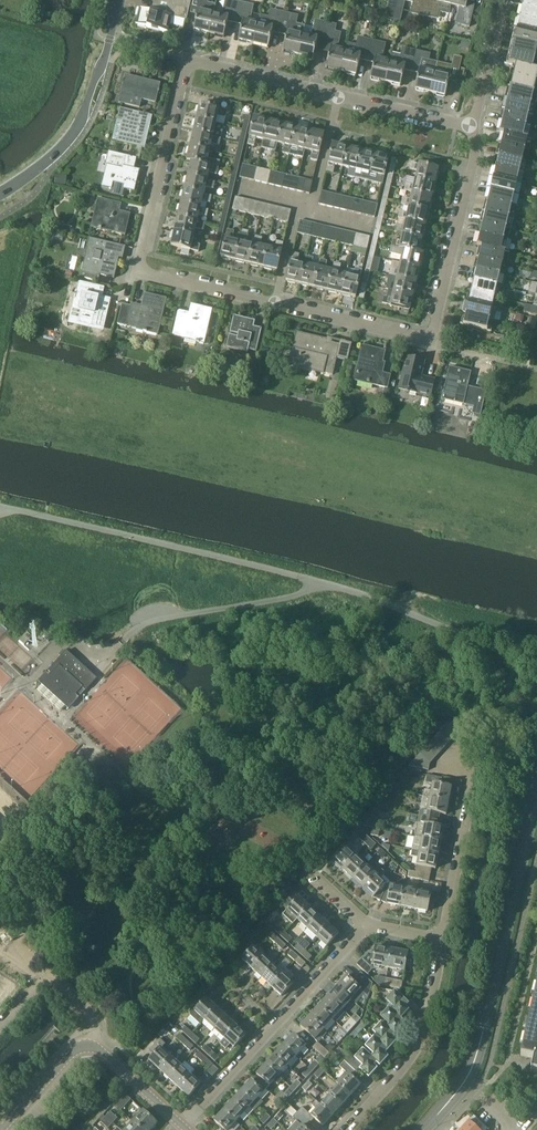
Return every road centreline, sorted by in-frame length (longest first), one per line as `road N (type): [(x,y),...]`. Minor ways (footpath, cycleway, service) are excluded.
road 1 (unclassified): [(536,664),(307,582),(0,507)]
road 2 (residential): [(431,345),(138,274),(188,60)]
road 3 (tertiary): [(425,1129),(476,1072),(536,799)]
road 4 (residential): [(474,127),(188,60)]
road 5 (residential): [(187,1129),(370,930)]
road 6 (residential): [(431,345),(475,158),(474,127)]
road 7 (residential): [(347,1129),(421,1040),(440,942)]
road 8 (tertiary): [(110,40),(70,136),(0,194)]
road 9 (residential): [(440,942),(476,776)]
road 10 (residential): [(91,1044),(93,1019),(58,986),(35,991),(0,1030)]
road 11 (residential): [(474,127),(504,0)]
road 12 (tertiary): [(187,1129),(91,1044)]
road 13 (tertiary): [(91,1044),(73,1051),(2,1129)]

